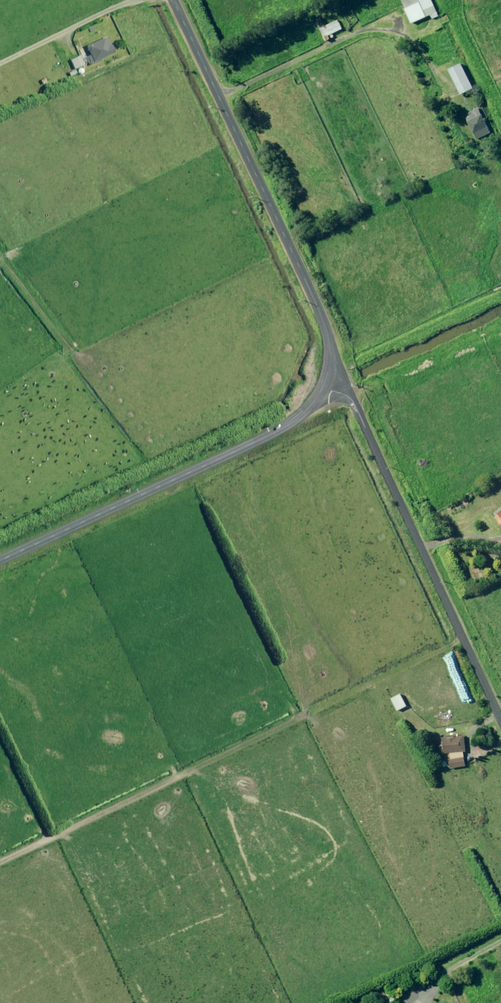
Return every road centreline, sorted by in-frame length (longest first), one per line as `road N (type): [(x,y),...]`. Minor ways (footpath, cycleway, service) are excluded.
road 1 (unclassified): [(172,0),(323,319),(331,361),(325,389)]
road 2 (unclassified): [(325,389),(355,404),(500,717)]
road 3 (unclassified): [(325,389),(267,438),(0,562)]

